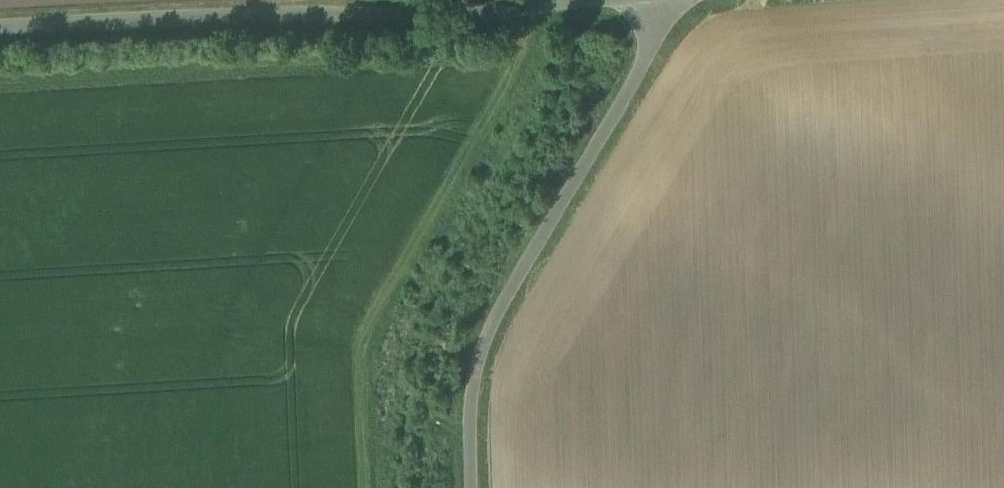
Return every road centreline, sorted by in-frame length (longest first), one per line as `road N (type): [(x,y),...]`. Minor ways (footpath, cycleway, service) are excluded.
road 1 (unclassified): [(621,0),(0,28)]
road 2 (unclassified): [(475,487),(477,395),(489,342),(638,72),(653,0)]

